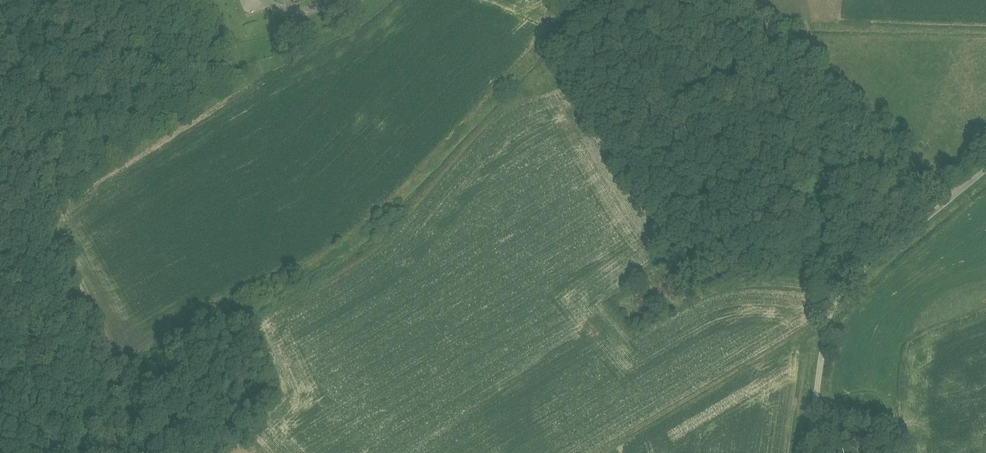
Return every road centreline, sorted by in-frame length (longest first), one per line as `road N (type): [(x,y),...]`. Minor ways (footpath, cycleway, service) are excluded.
road 1 (unclassified): [(805,452),(838,281),(985,159)]

